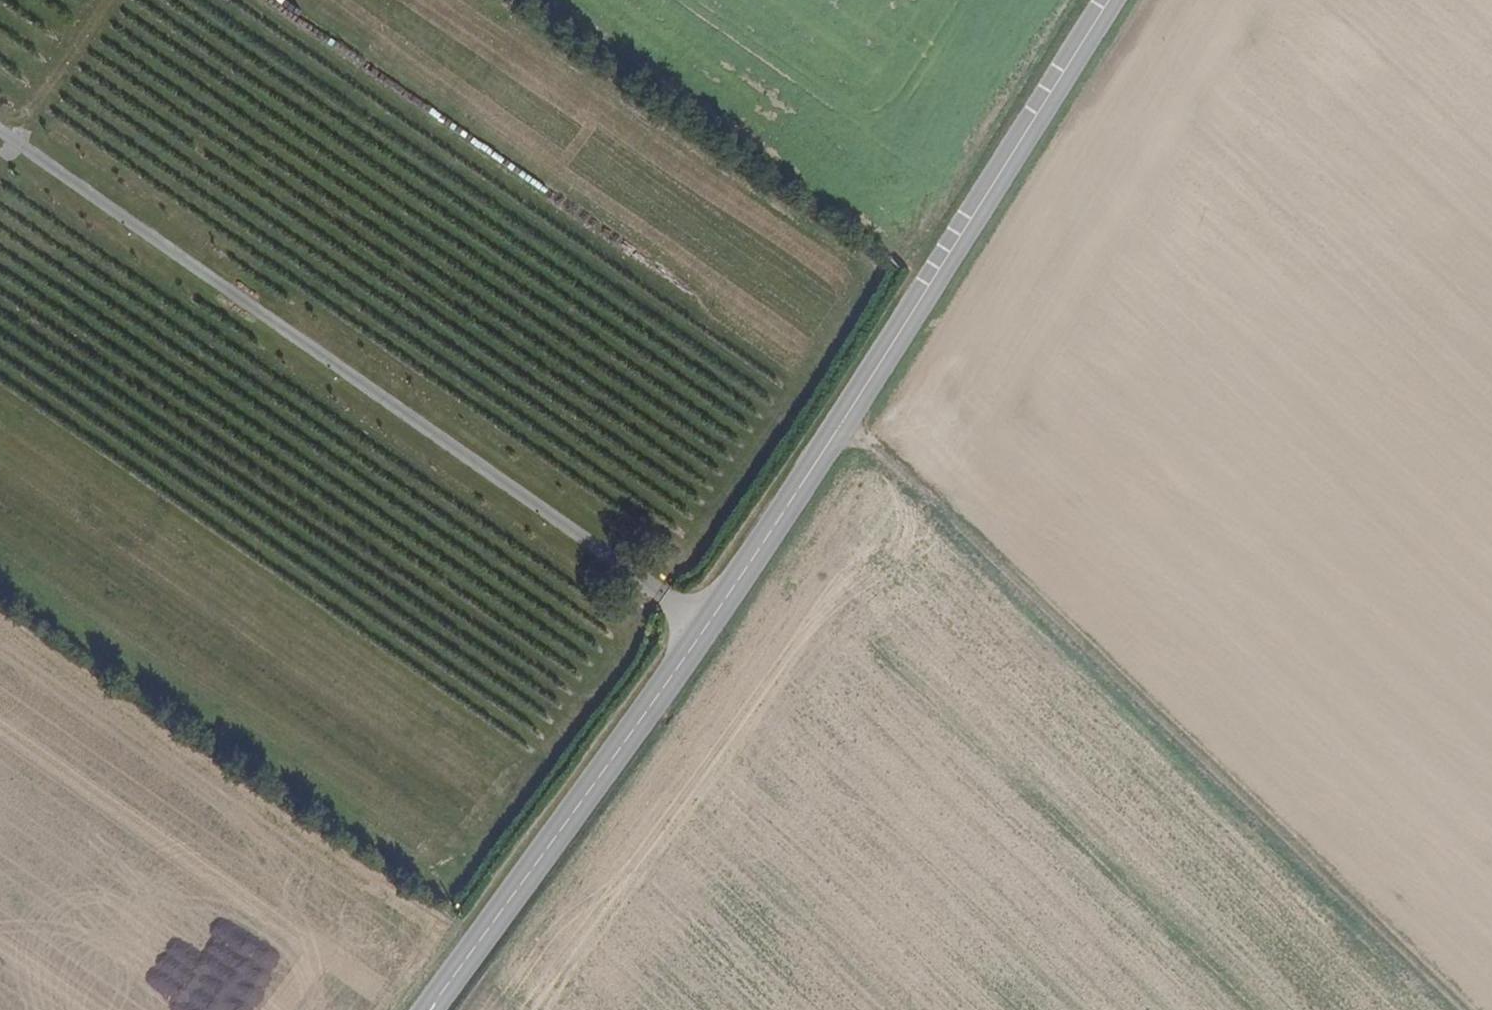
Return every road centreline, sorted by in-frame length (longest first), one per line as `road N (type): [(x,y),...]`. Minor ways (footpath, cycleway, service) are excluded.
road 1 (secondary): [(430,1009),(842,426),(1110,0)]
road 2 (track): [(1463,1009),(842,426)]

